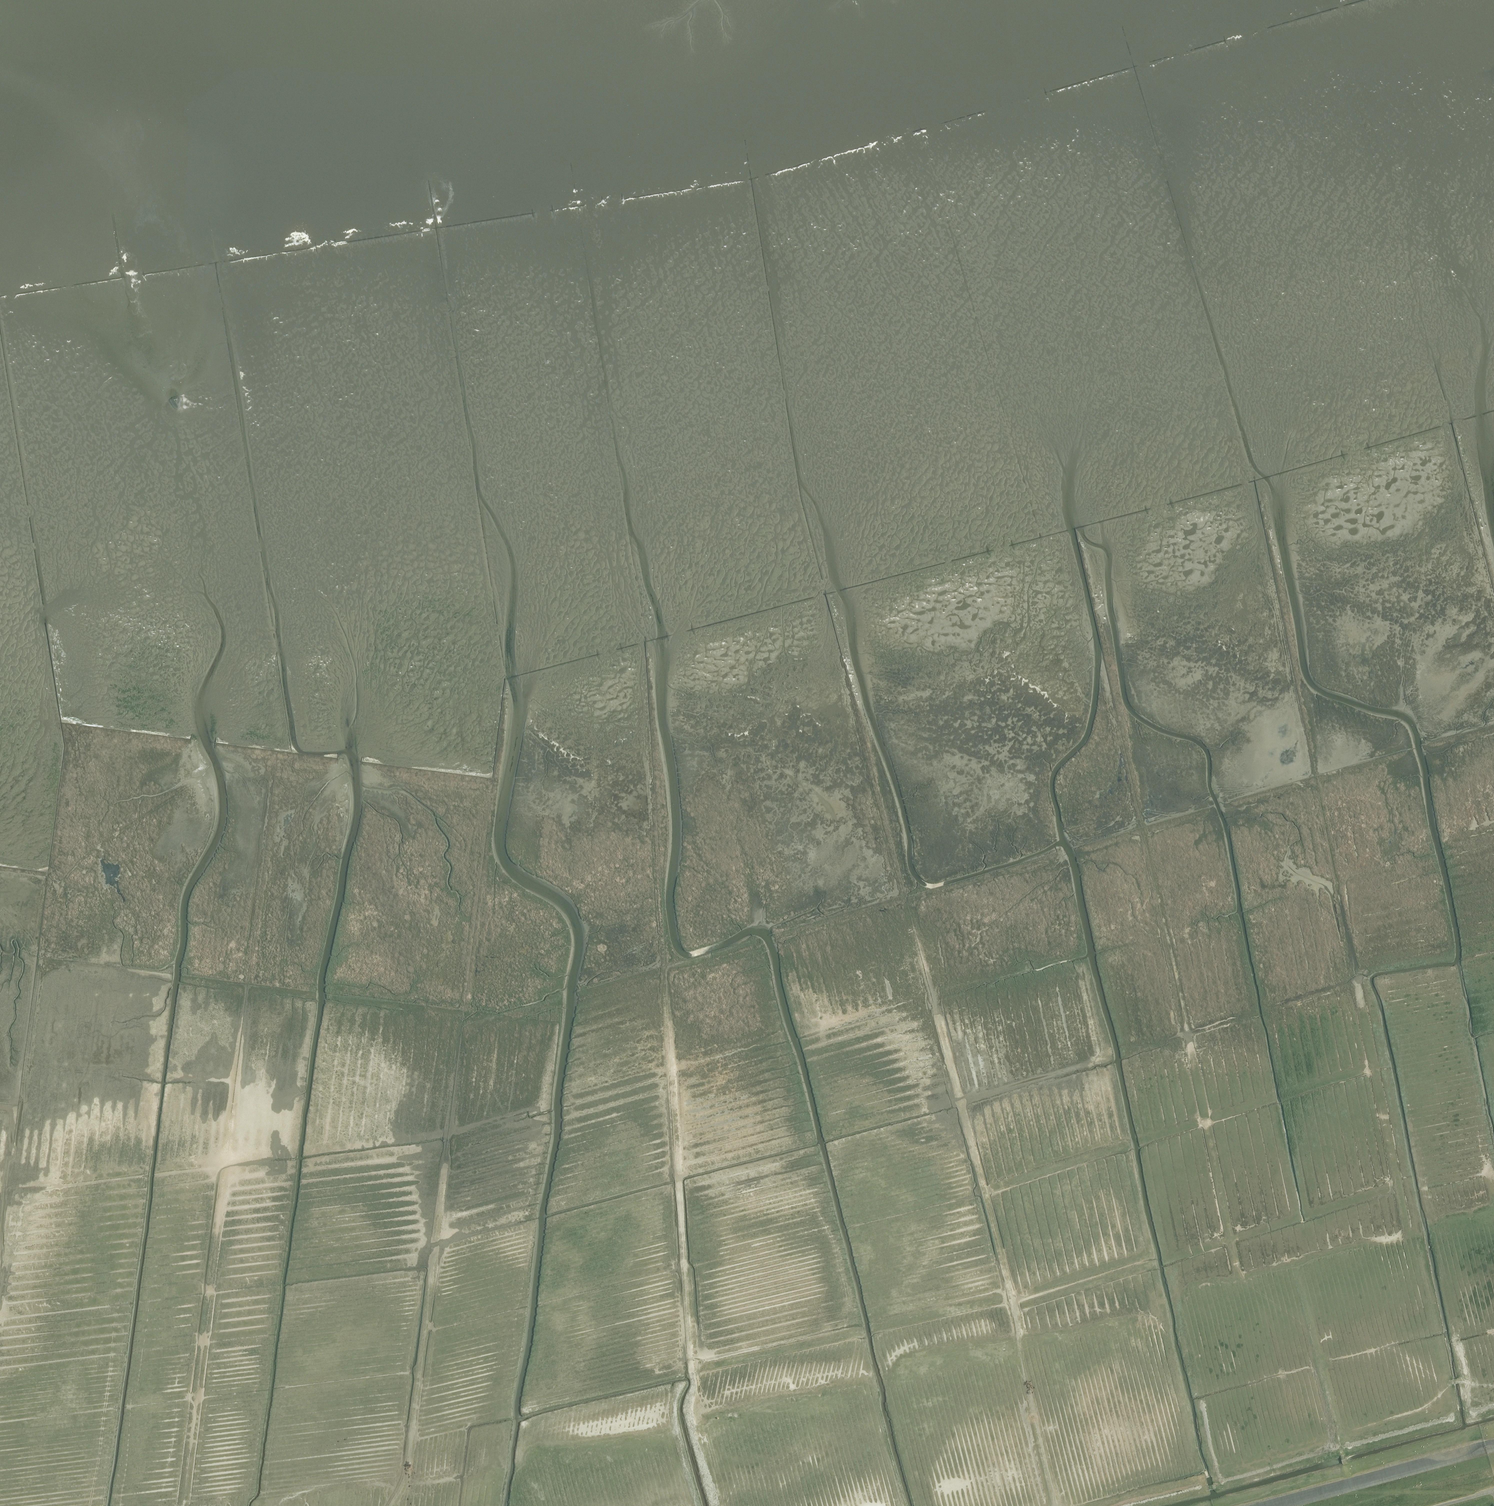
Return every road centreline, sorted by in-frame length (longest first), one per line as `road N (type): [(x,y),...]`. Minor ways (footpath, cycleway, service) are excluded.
road 1 (track): [(1291,1505),(1493,1450)]
road 2 (track): [(1346,1491),(1482,1493)]

